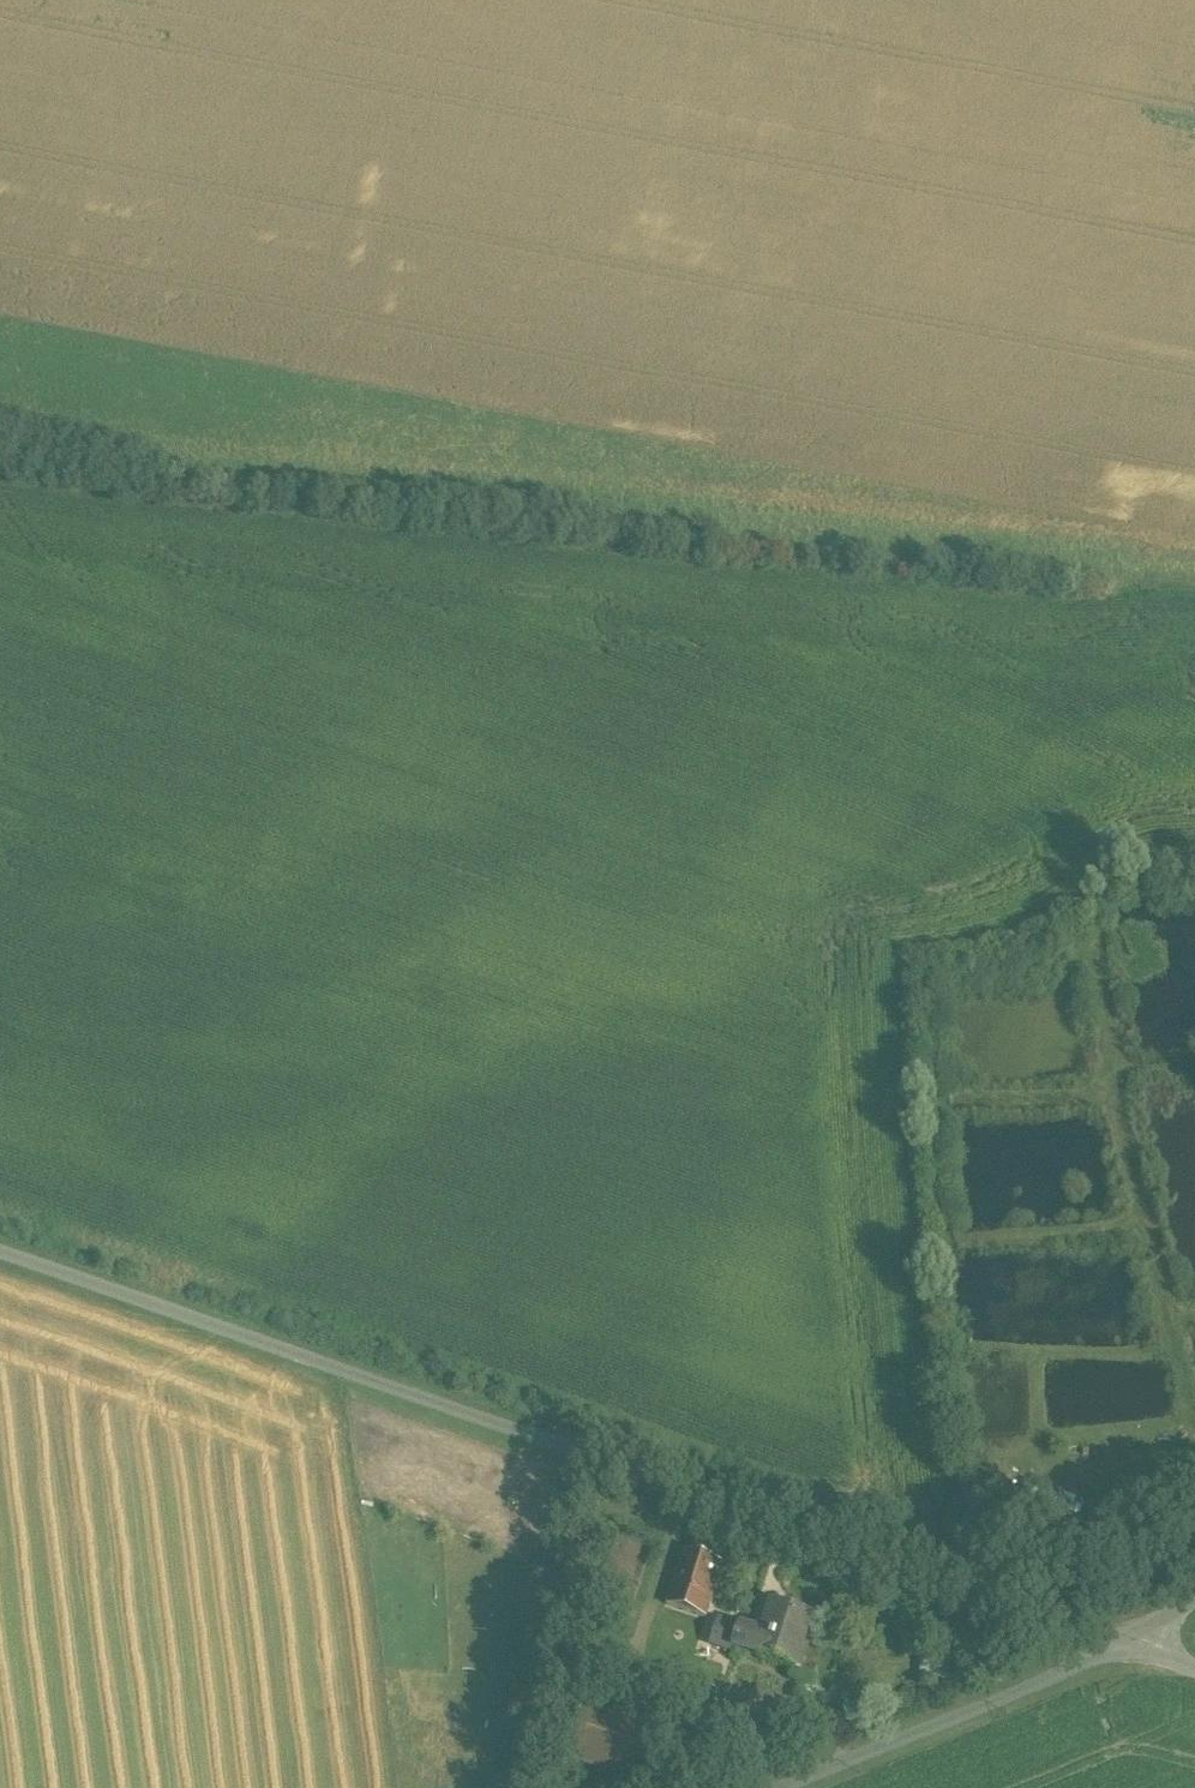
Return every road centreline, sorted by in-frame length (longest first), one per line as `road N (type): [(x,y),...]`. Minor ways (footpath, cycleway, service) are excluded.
road 1 (unclassified): [(1125,1644),(0,1256)]
road 2 (unclassified): [(1125,1644),(764,1787)]

